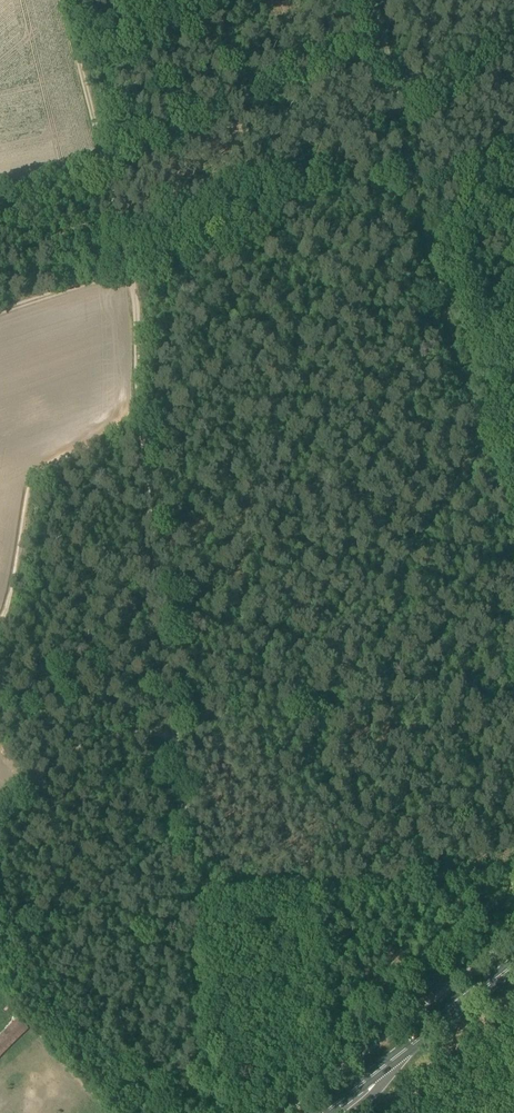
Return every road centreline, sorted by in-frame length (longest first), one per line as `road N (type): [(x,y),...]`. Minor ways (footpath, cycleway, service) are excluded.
road 1 (track): [(513,870),(208,889),(187,873),(142,499),(134,269),(67,0)]
road 2 (primary): [(325,1112),(513,965)]
road 3 (track): [(174,729),(75,746),(0,809)]
road 4 (track): [(134,269),(0,316)]

